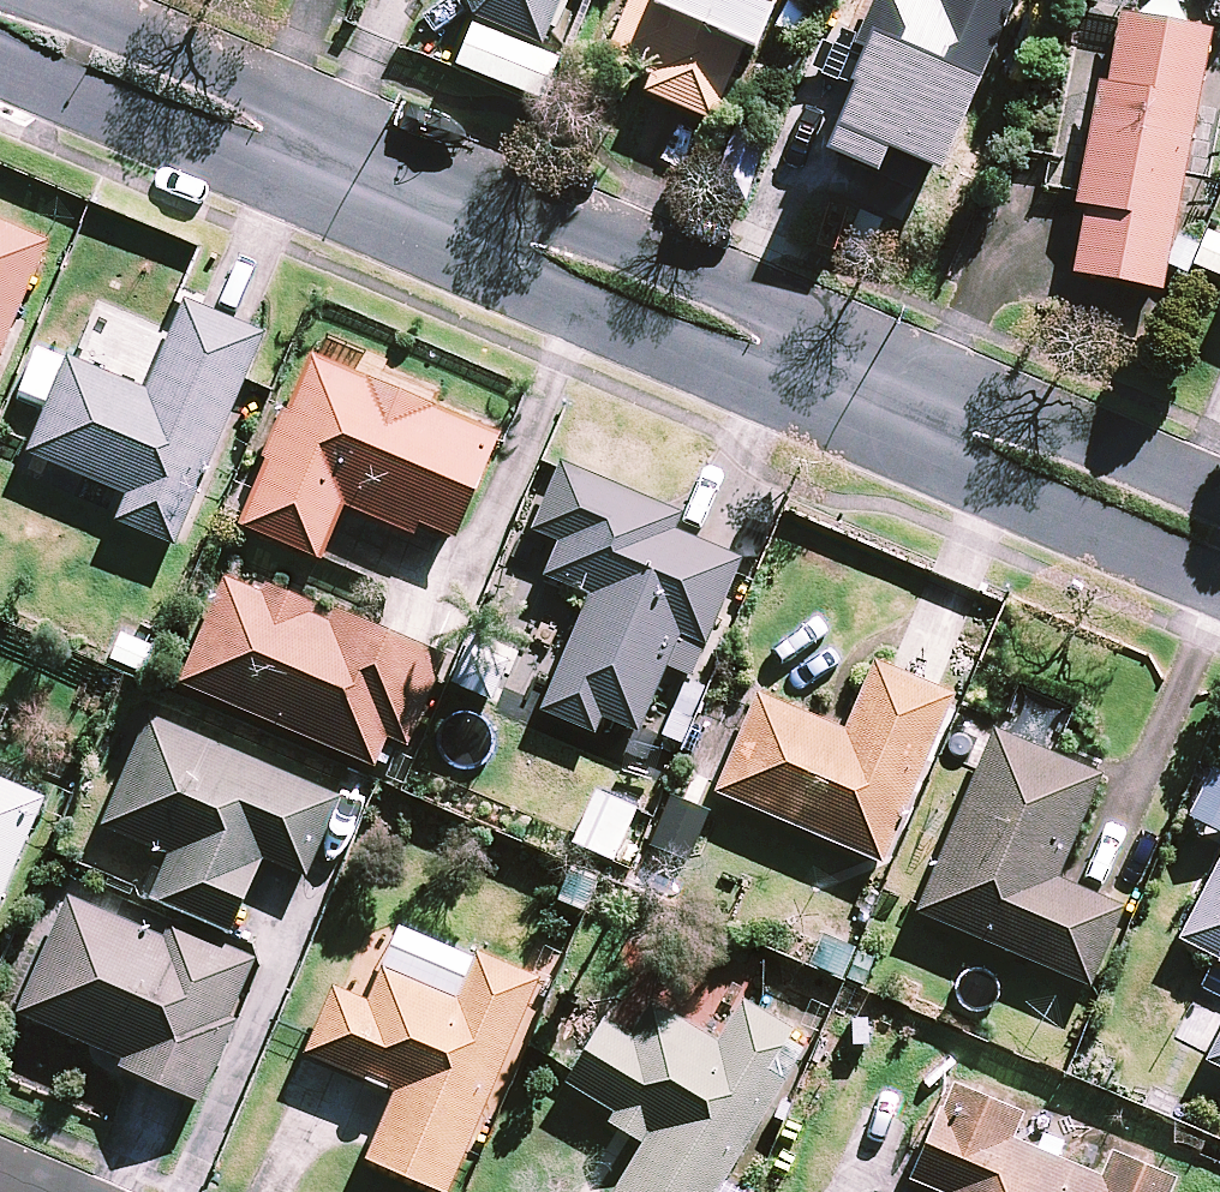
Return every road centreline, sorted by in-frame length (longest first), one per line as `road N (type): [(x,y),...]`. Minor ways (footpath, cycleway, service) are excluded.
road 1 (residential): [(0,15),(1219,537)]

